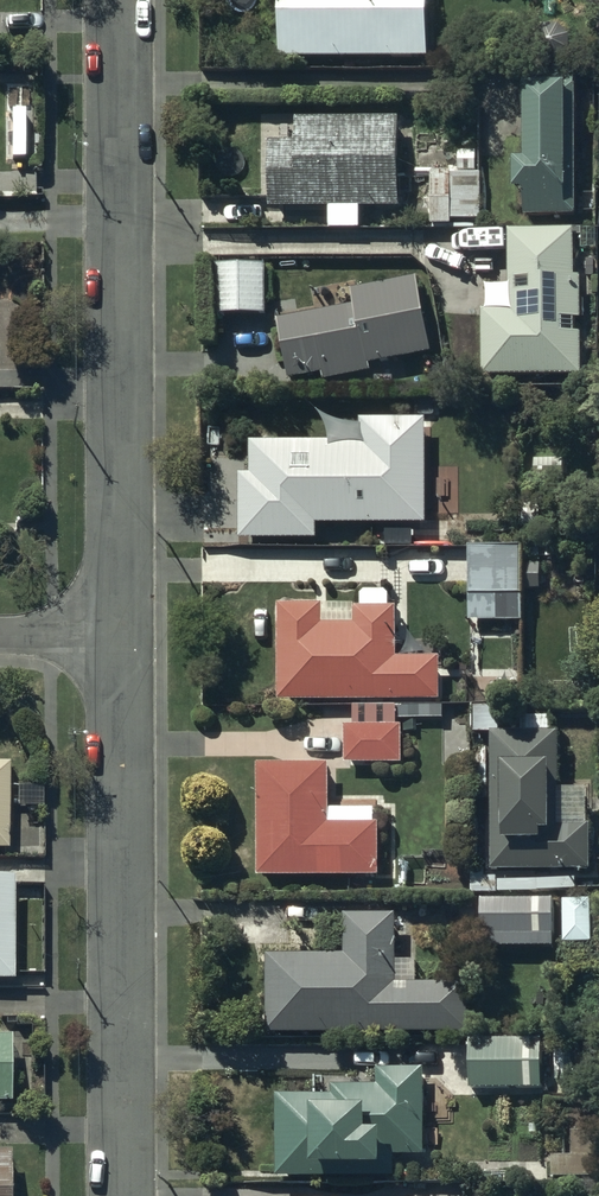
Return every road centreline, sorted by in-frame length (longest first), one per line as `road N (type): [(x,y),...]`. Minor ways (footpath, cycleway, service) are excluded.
road 1 (residential): [(113,0),(122,639)]
road 2 (residential): [(122,639),(120,1195)]
road 3 (residential): [(122,639),(0,638)]

